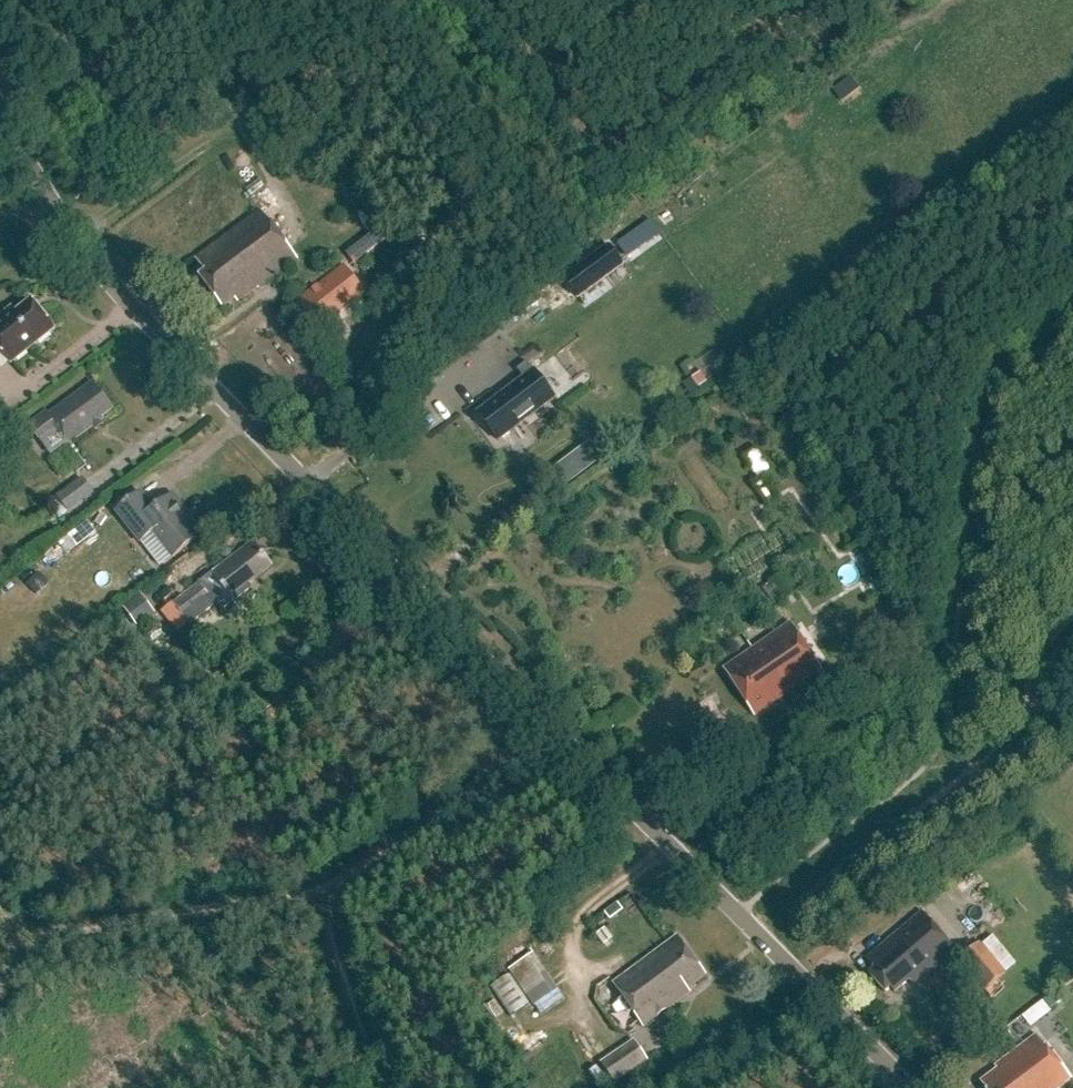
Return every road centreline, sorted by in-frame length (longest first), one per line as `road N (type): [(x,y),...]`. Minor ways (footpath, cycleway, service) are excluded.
road 1 (unclassified): [(911,1087),(117,293),(59,217),(0,117)]

